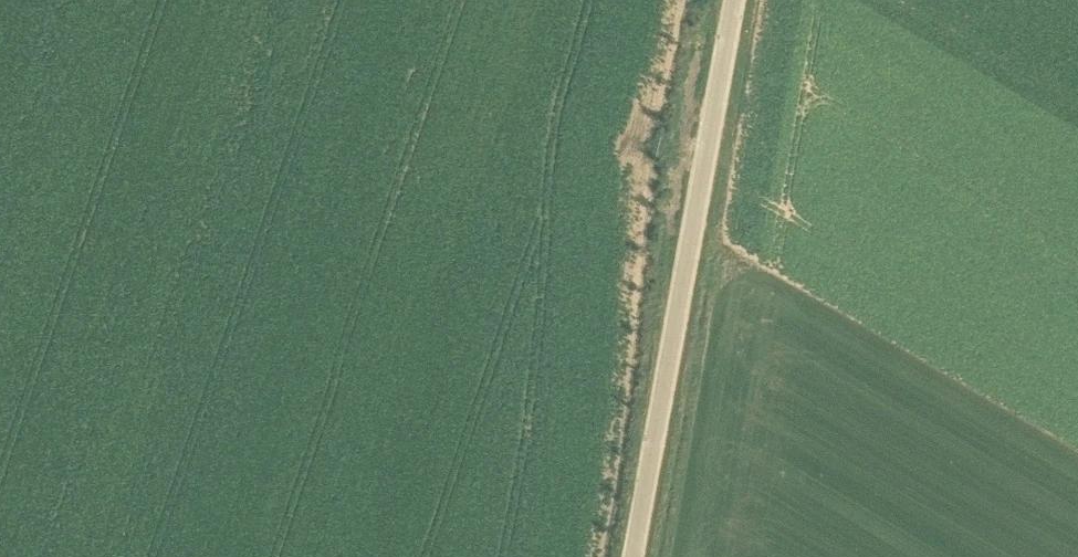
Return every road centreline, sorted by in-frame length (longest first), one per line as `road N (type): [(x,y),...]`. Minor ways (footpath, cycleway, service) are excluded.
road 1 (unclassified): [(631,556),(733,0)]

